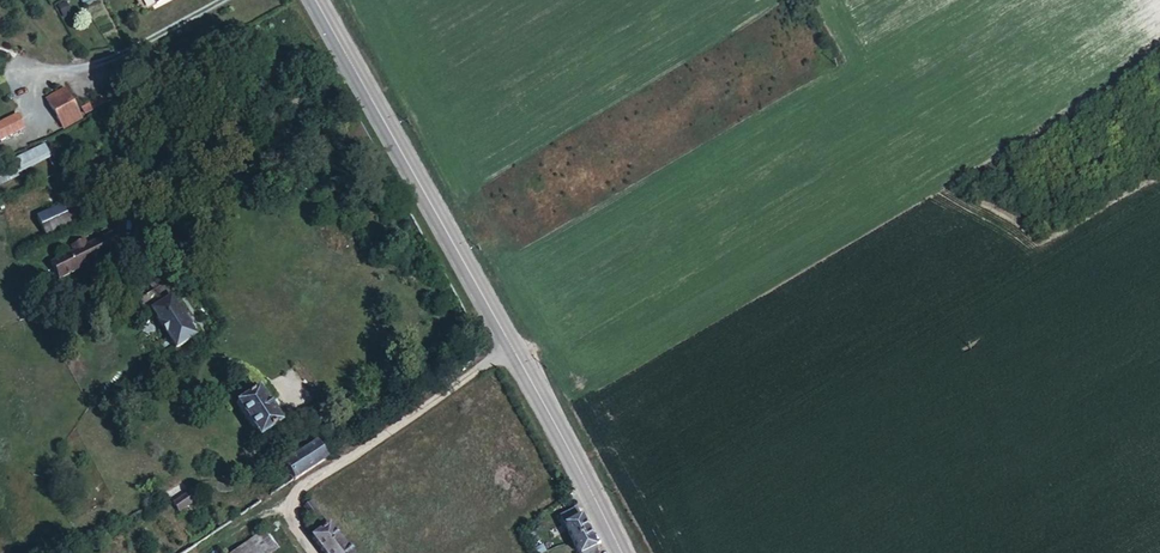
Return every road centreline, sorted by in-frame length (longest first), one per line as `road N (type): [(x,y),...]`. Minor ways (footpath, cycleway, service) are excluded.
road 1 (primary): [(623,552),(323,0)]

